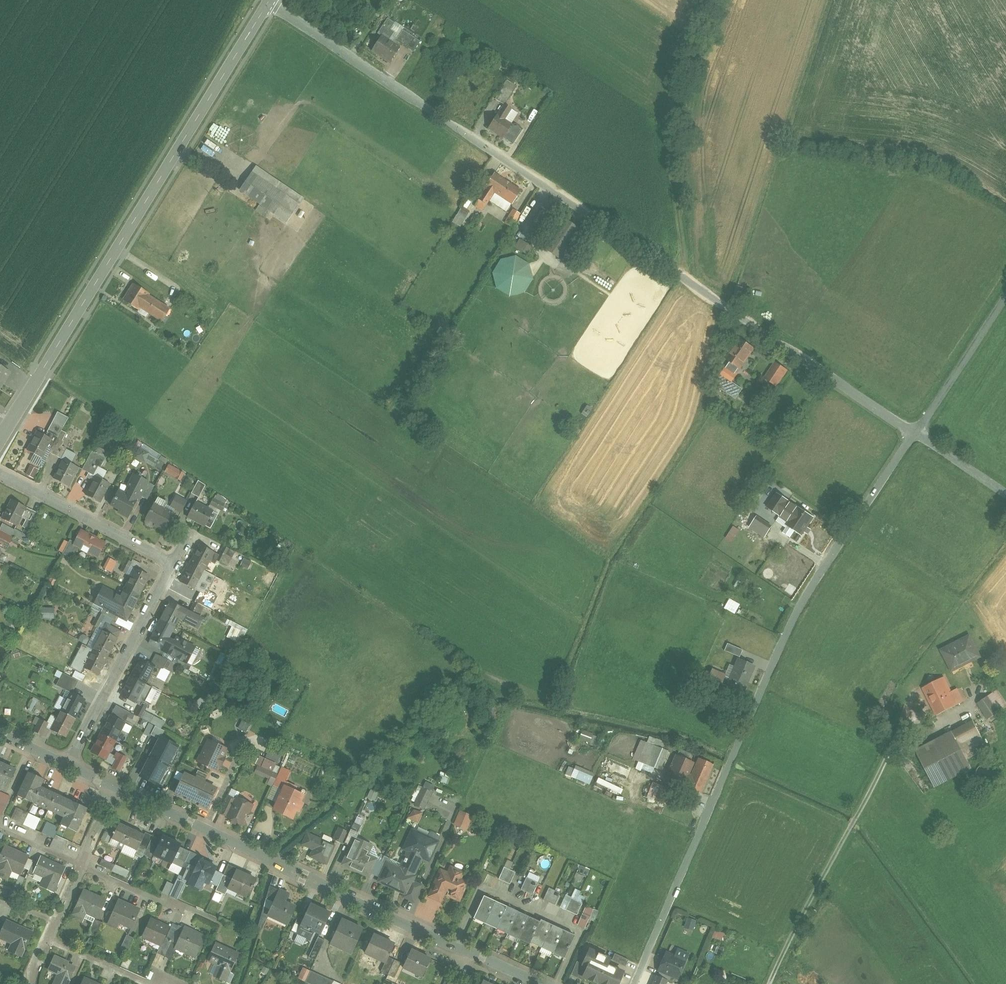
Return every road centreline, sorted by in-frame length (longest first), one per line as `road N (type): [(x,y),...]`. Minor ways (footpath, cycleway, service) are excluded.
road 1 (unclassified): [(269,2),(916,433)]
road 2 (unclassified): [(638,983),(800,605),(916,433)]
road 3 (tertiary): [(269,2),(0,441)]
road 4 (residential): [(68,765),(171,564),(0,472)]
road 5 (residential): [(468,951),(116,786)]
road 6 (unclassified): [(916,433),(1005,298)]

